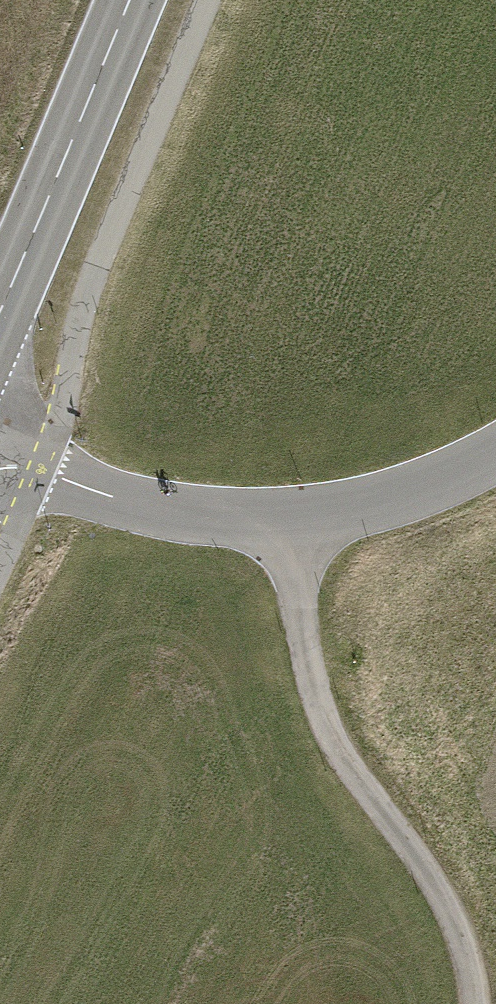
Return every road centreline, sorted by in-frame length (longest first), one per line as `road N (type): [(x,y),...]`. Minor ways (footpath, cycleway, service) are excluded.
road 1 (track): [(294,526),(308,660),(328,732),(360,791),(438,888),(470,963),(473,1003)]
road 2 (tertiary): [(0,454),(168,512),(294,526),(405,501),(495,462)]
road 3 (secondary): [(0,309),(129,0)]

